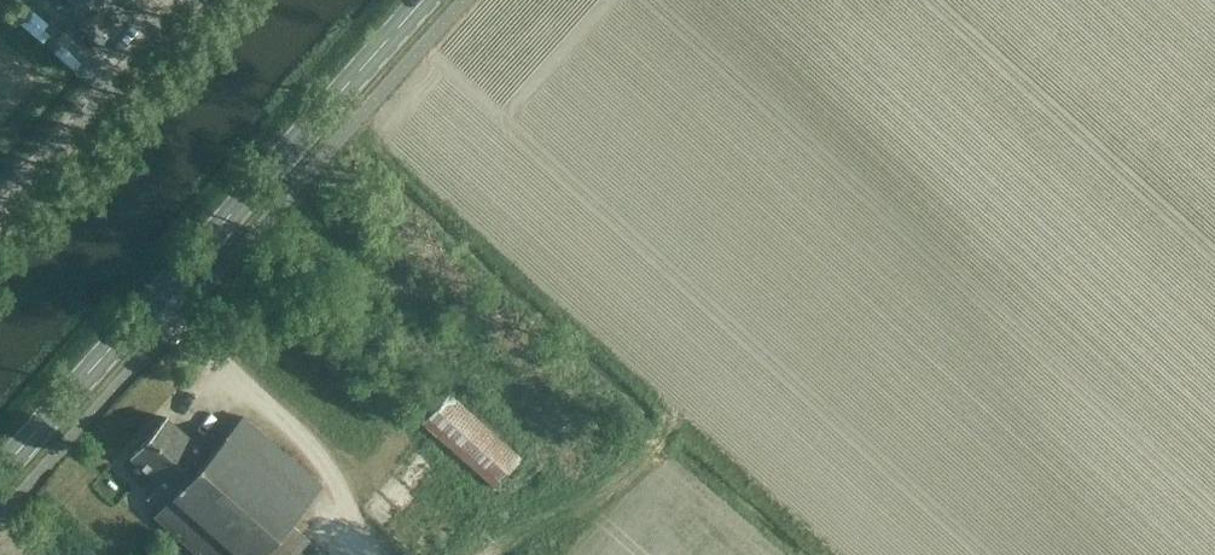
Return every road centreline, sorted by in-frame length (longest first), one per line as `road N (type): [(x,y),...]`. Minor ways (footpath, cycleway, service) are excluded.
road 1 (secondary): [(0,479),(429,0)]
road 2 (tertiary): [(0,221),(198,0)]

